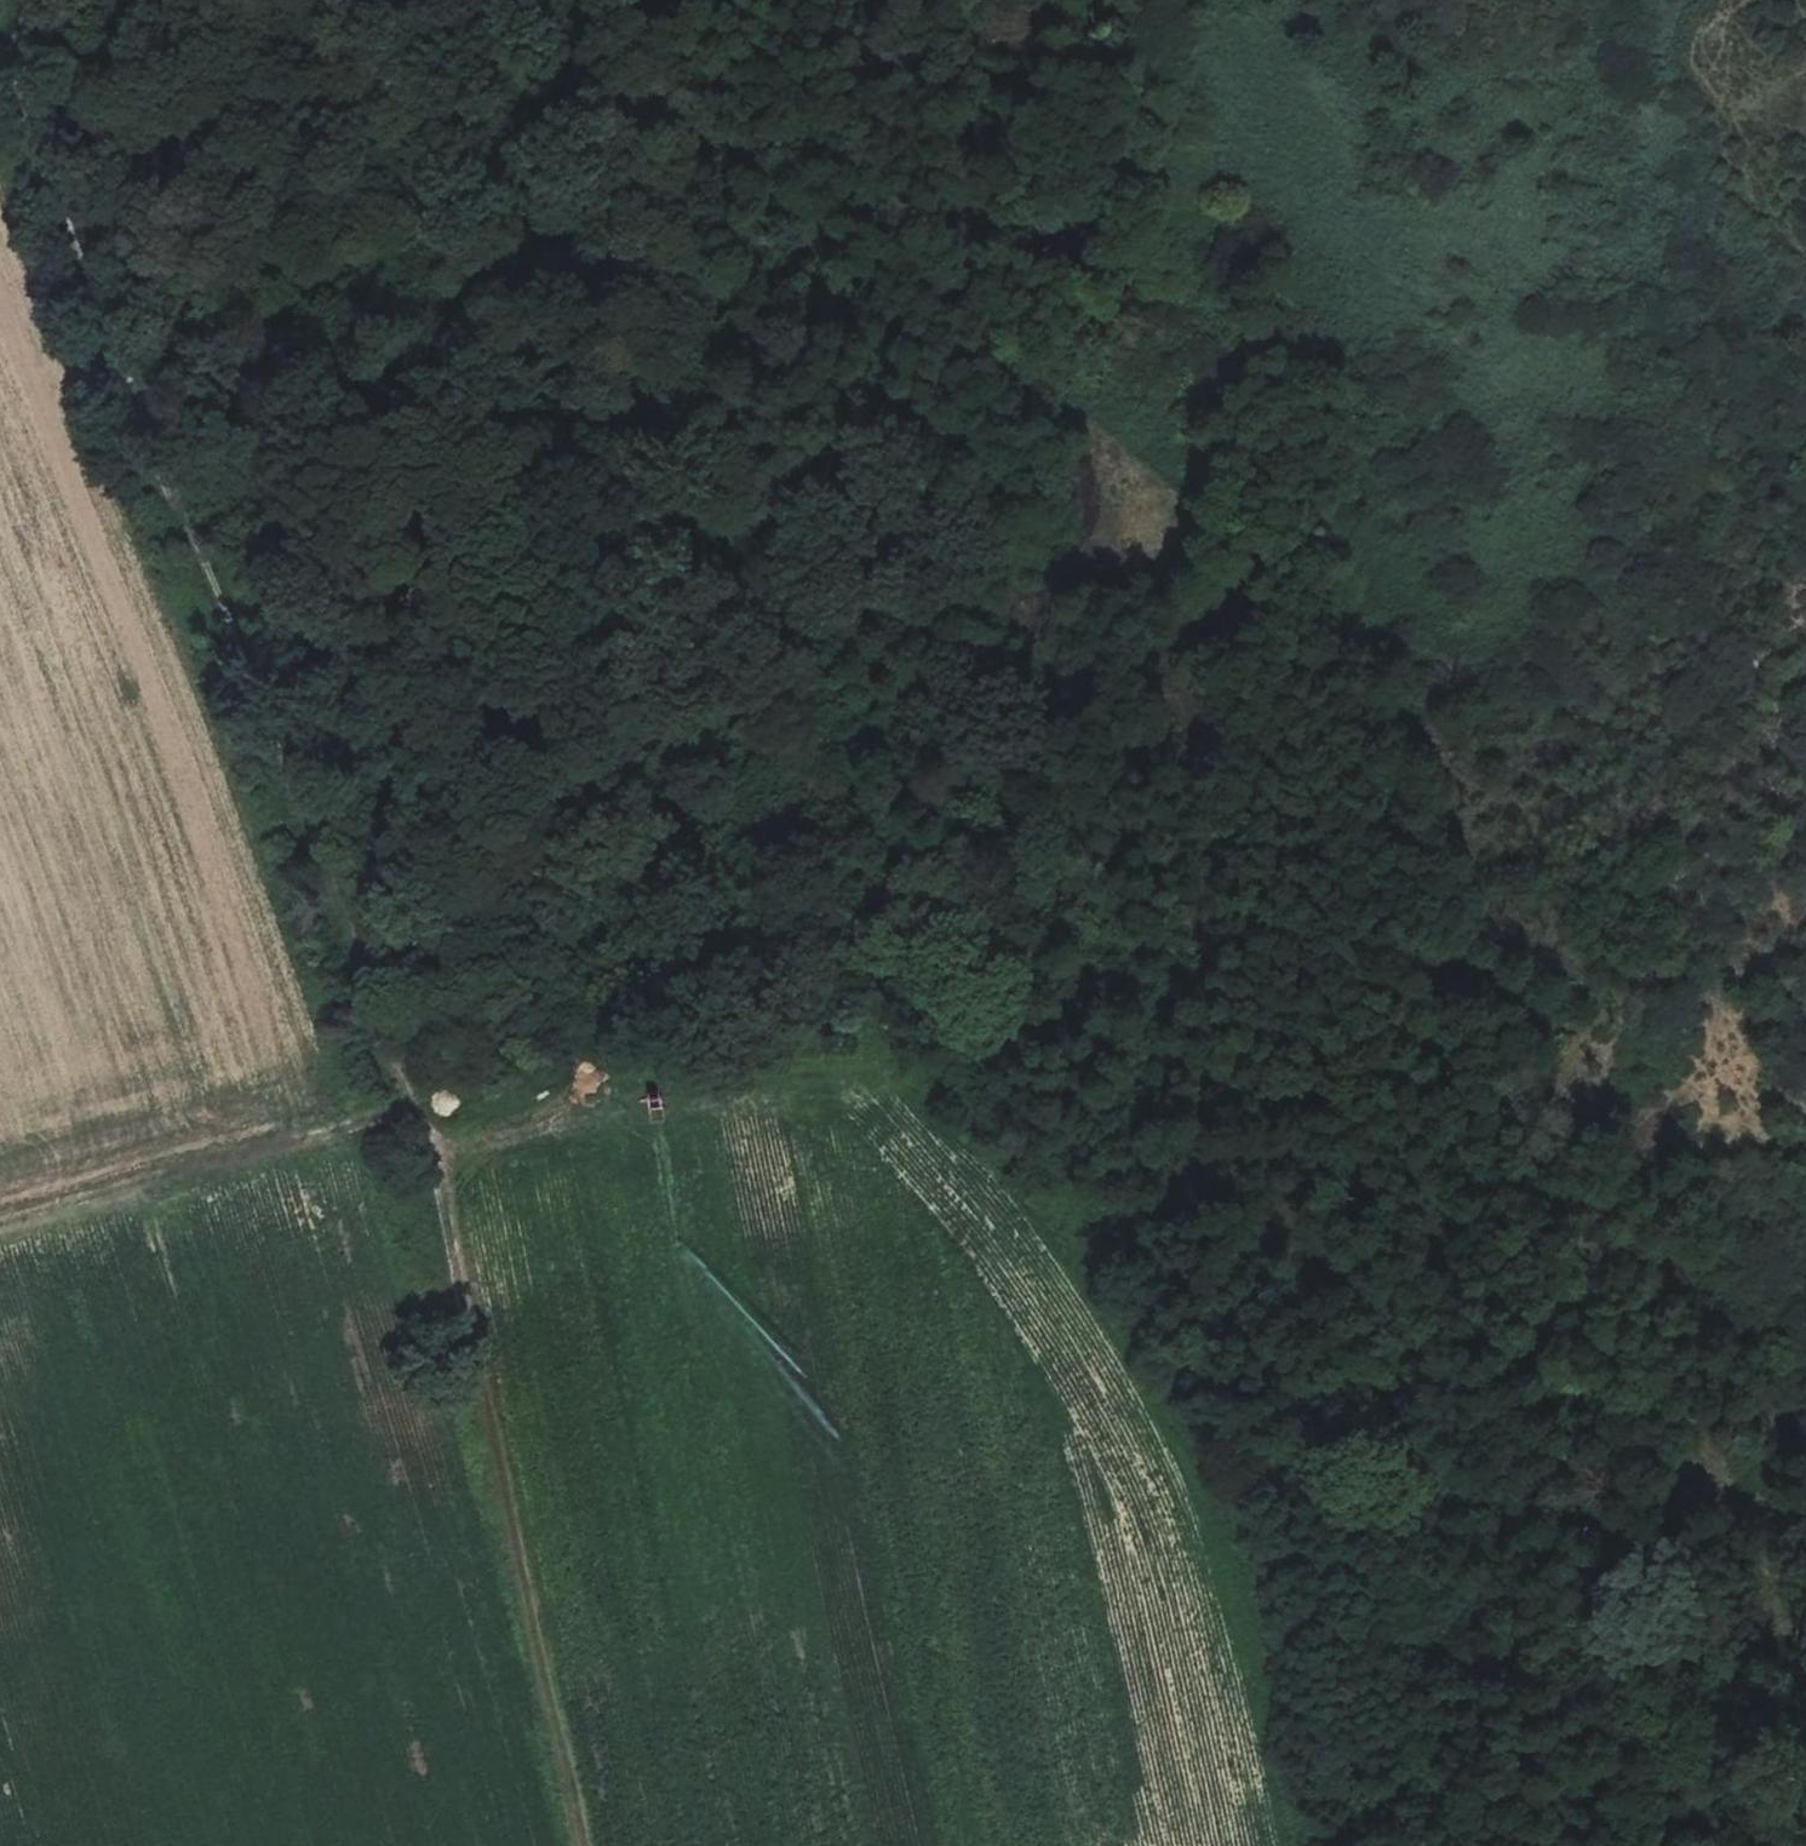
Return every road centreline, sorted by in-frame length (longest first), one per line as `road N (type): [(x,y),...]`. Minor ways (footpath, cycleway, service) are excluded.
road 1 (track): [(1664,0),(1621,226),(1646,397),(1695,466),(1626,599),(1626,704),(1569,731),(1495,718),(1395,763)]
road 2 (track): [(582,1845),(406,1155)]

